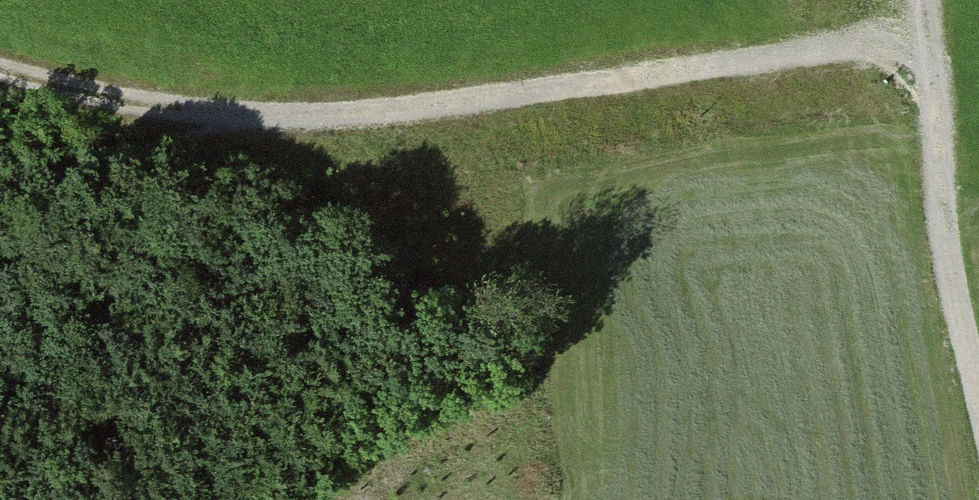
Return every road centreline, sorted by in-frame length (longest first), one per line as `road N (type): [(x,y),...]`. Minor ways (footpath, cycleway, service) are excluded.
road 1 (track): [(230,119),(434,108),(918,35)]
road 2 (track): [(917,0),(958,308),(978,401)]
road 3 (track): [(0,70),(230,119)]

